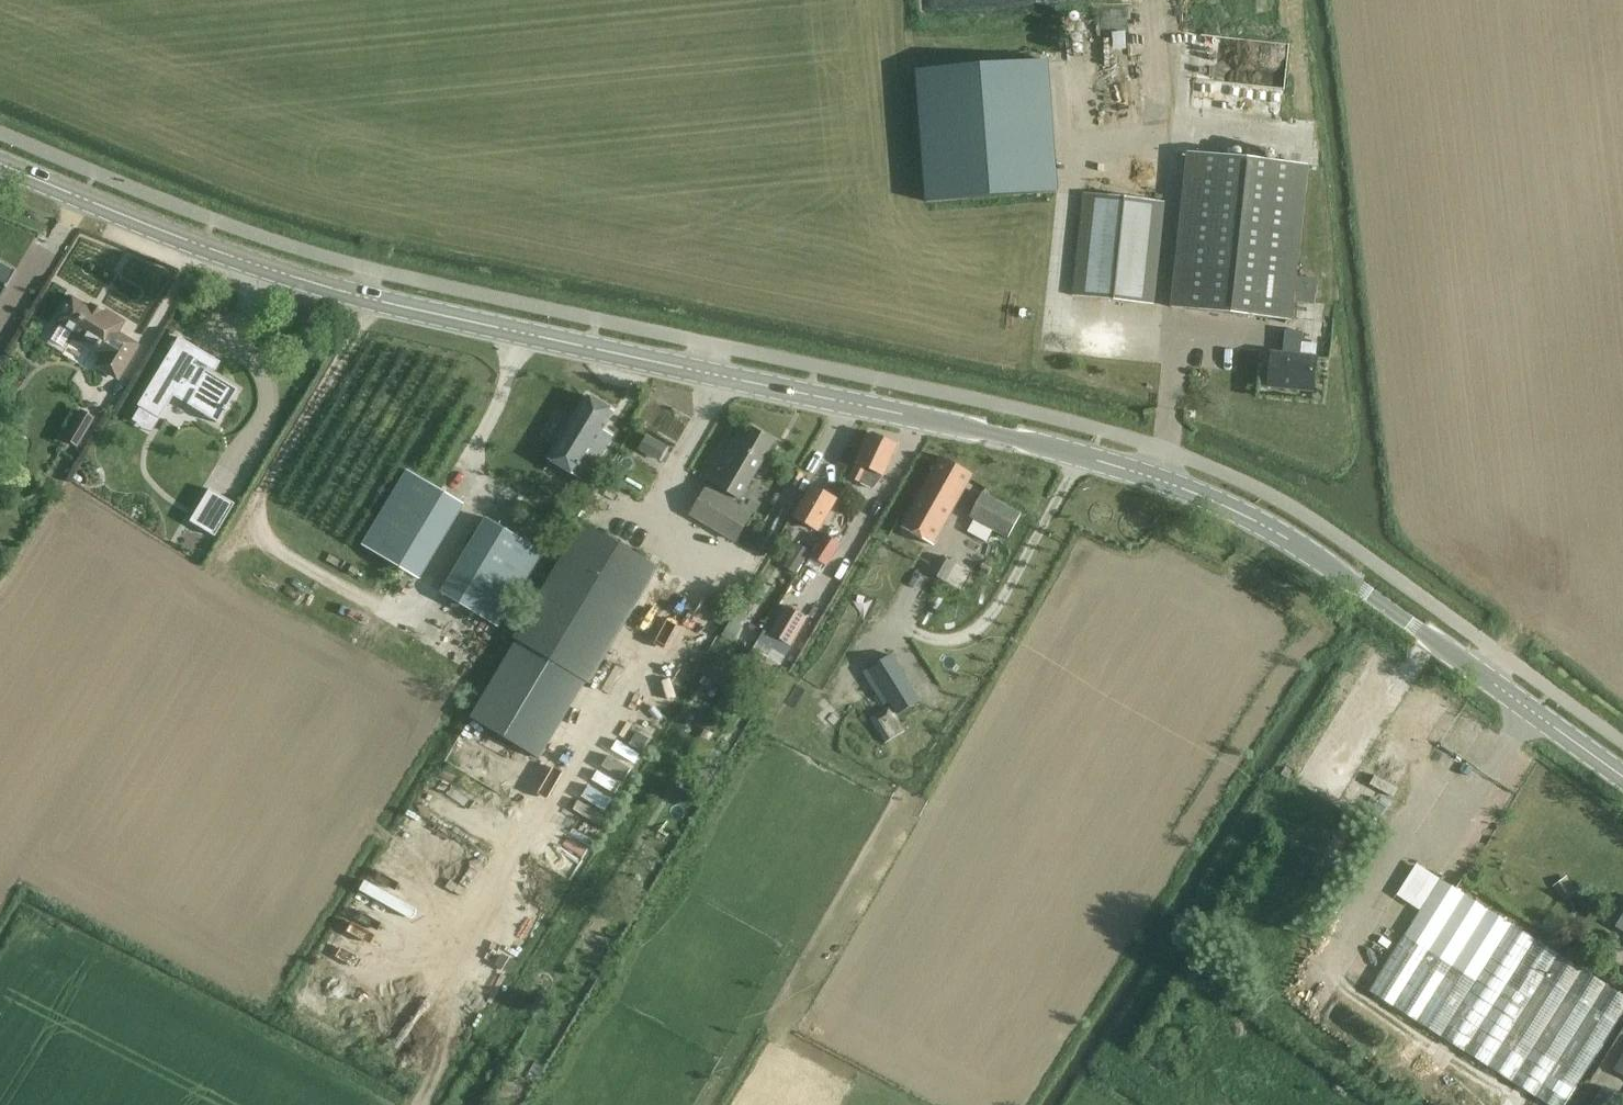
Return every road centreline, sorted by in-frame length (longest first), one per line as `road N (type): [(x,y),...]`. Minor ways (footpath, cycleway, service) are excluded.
road 1 (tertiary): [(1622,782),(1299,545),(1160,476),(343,289),(225,254),(0,168)]

